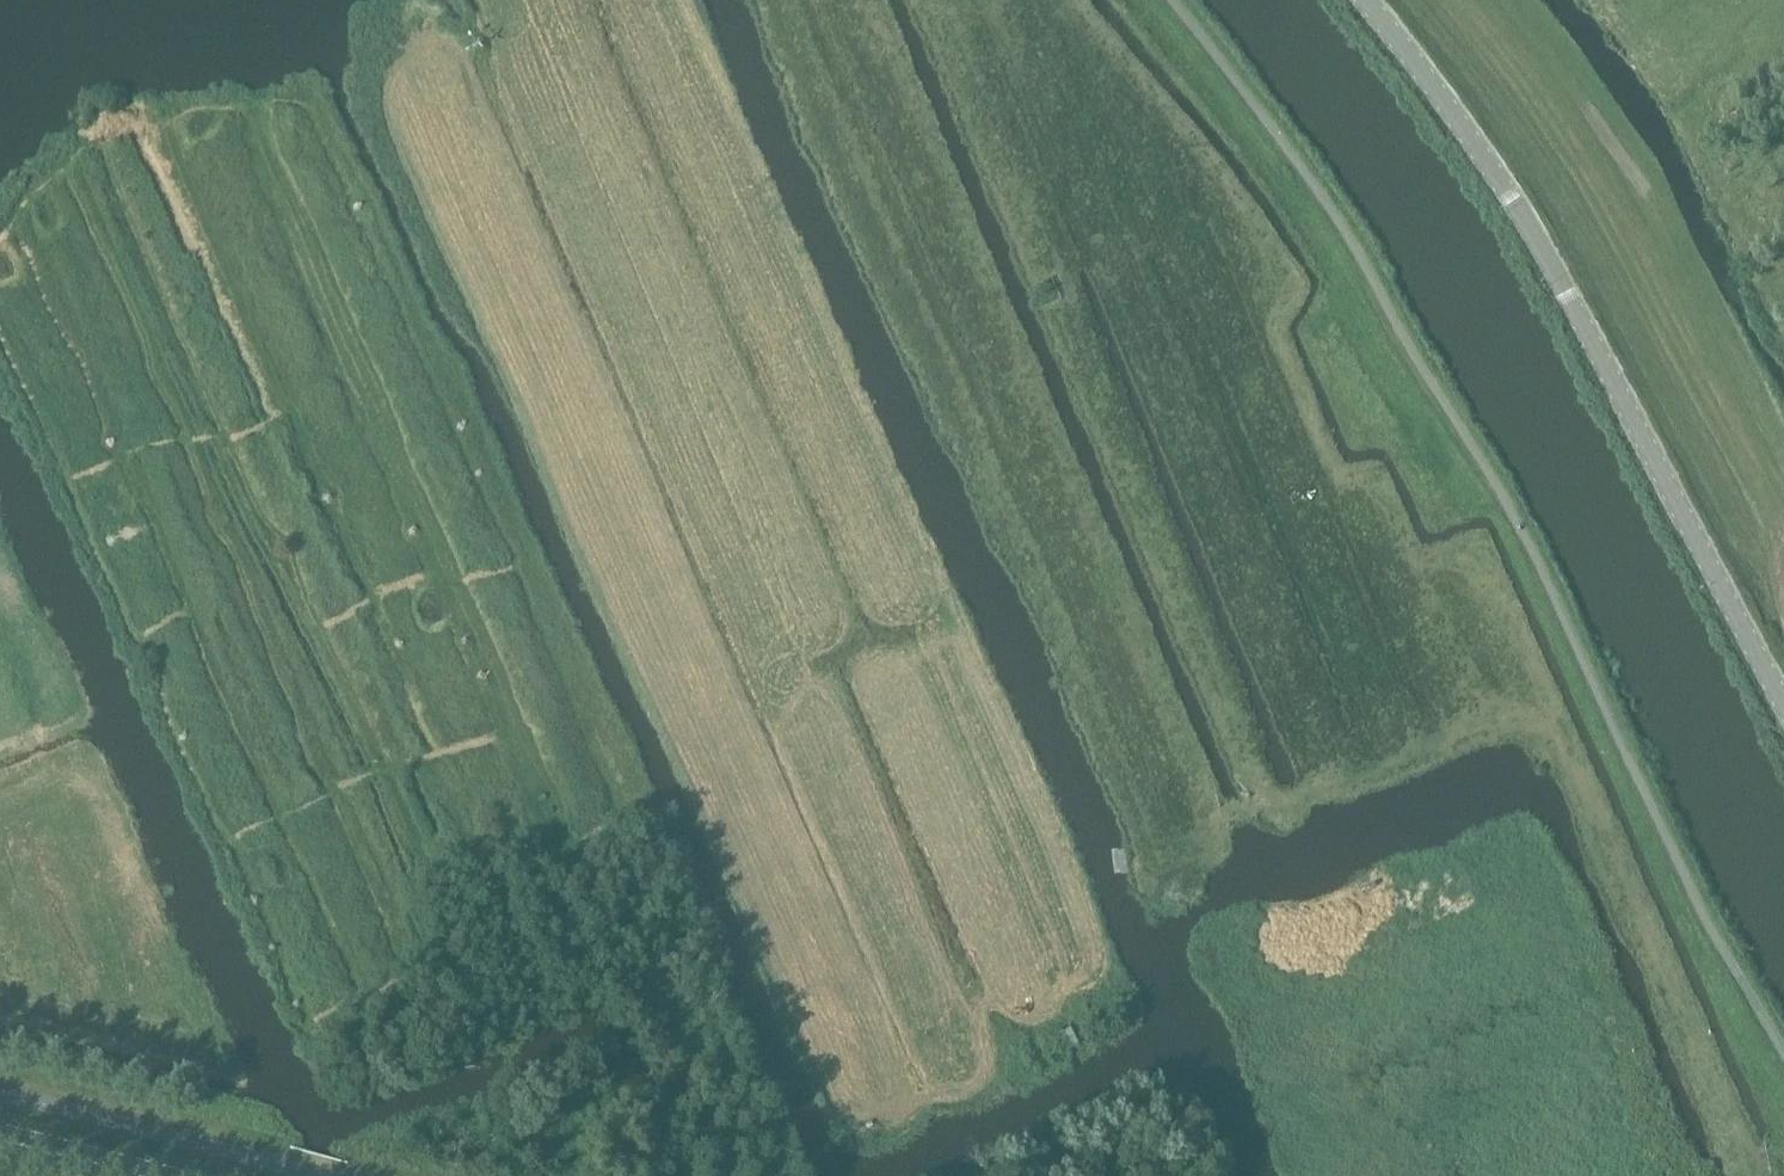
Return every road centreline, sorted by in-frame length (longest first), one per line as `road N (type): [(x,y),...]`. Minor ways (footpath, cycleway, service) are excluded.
road 1 (unclassified): [(1783,699),(1544,267),(1441,114),(1351,0)]
road 2 (secondary): [(143,1175),(0,1139)]

